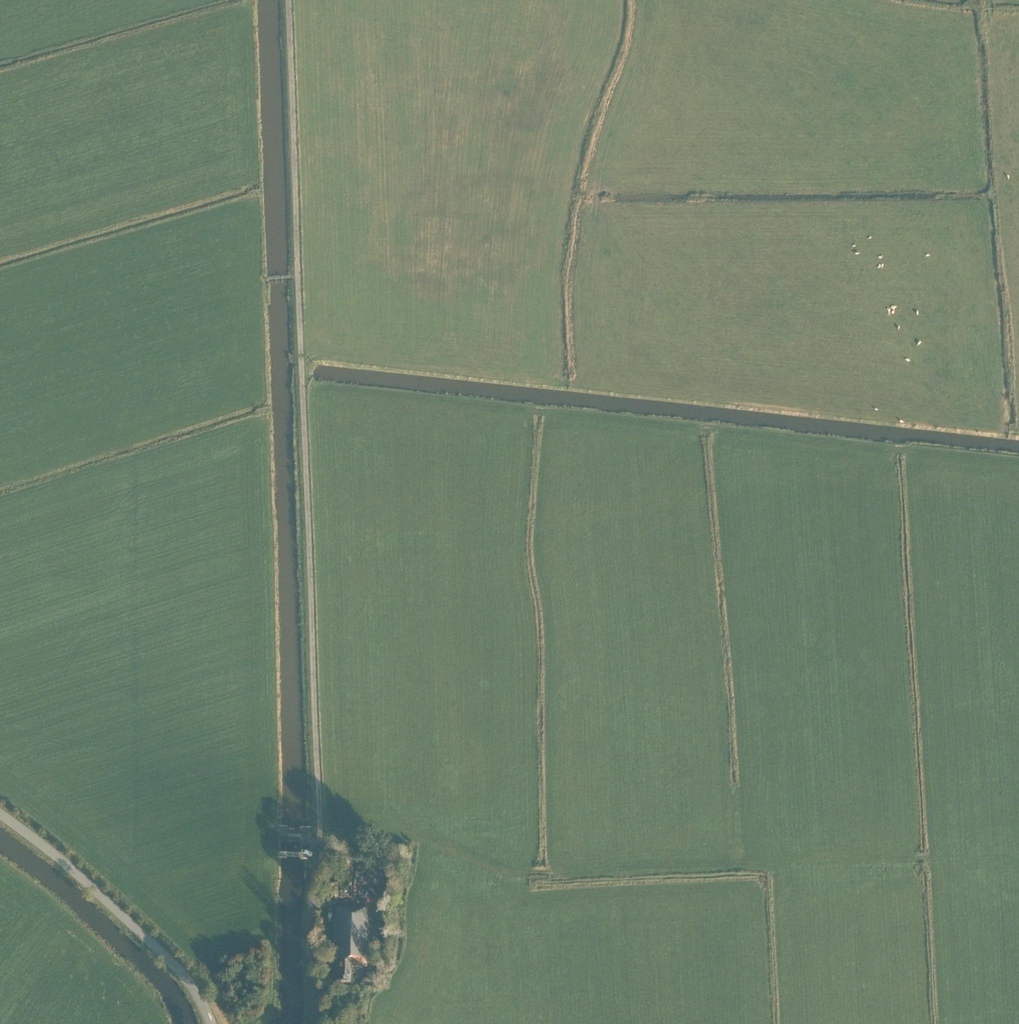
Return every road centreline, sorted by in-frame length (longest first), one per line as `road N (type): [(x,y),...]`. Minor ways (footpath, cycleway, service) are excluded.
road 1 (tertiary): [(210,1023),(158,951),(0,817)]

